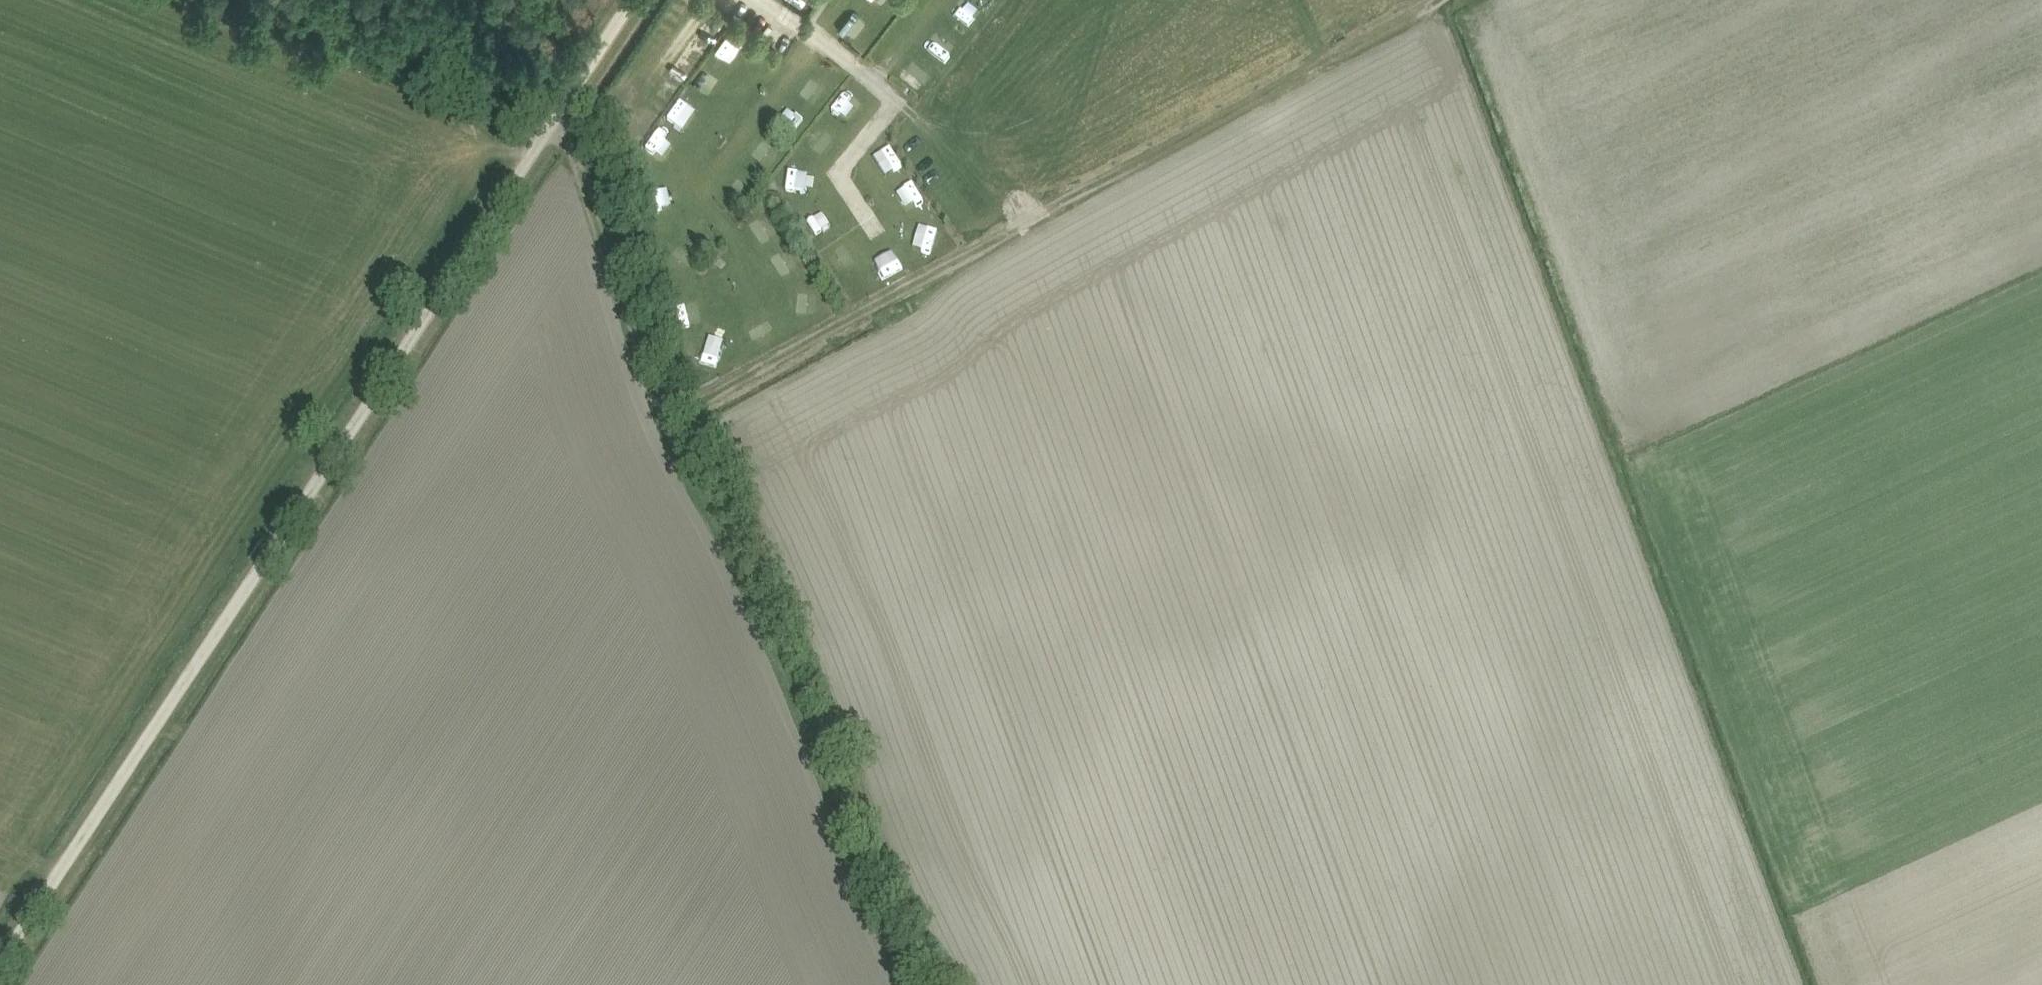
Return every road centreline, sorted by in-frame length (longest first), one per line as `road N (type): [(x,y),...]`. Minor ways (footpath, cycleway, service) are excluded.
road 1 (track): [(0,967),(633,0)]
road 2 (track): [(672,415),(1440,0)]
road 3 (track): [(917,984),(829,784),(811,709),(672,415)]
road 4 (track): [(672,415),(603,195),(572,151),(547,132)]

